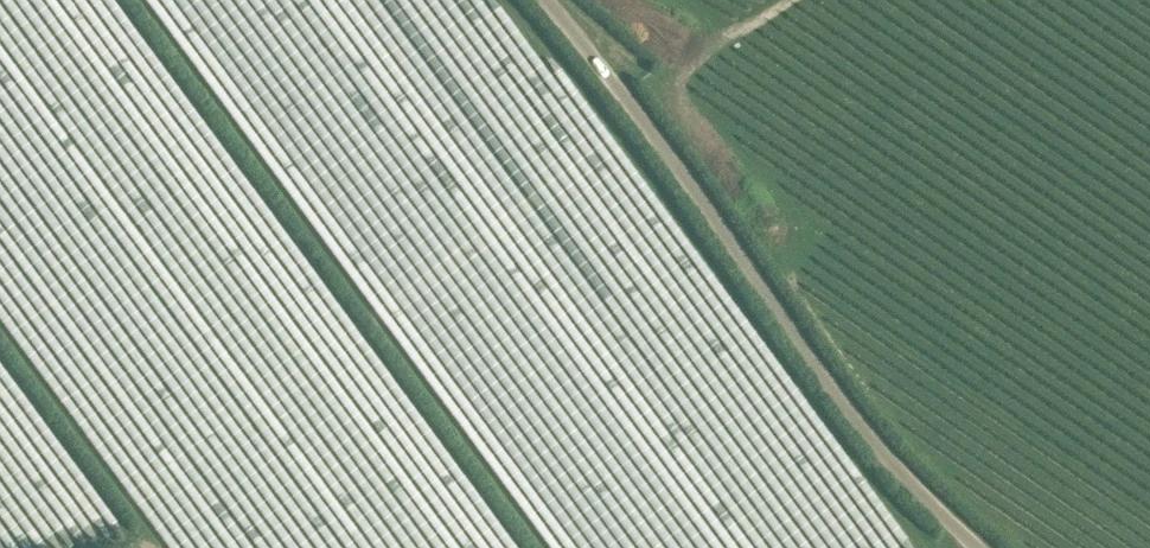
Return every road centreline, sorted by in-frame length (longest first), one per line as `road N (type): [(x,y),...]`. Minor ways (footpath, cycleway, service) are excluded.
road 1 (unclassified): [(972,547),(917,501),(710,212),(530,0)]

